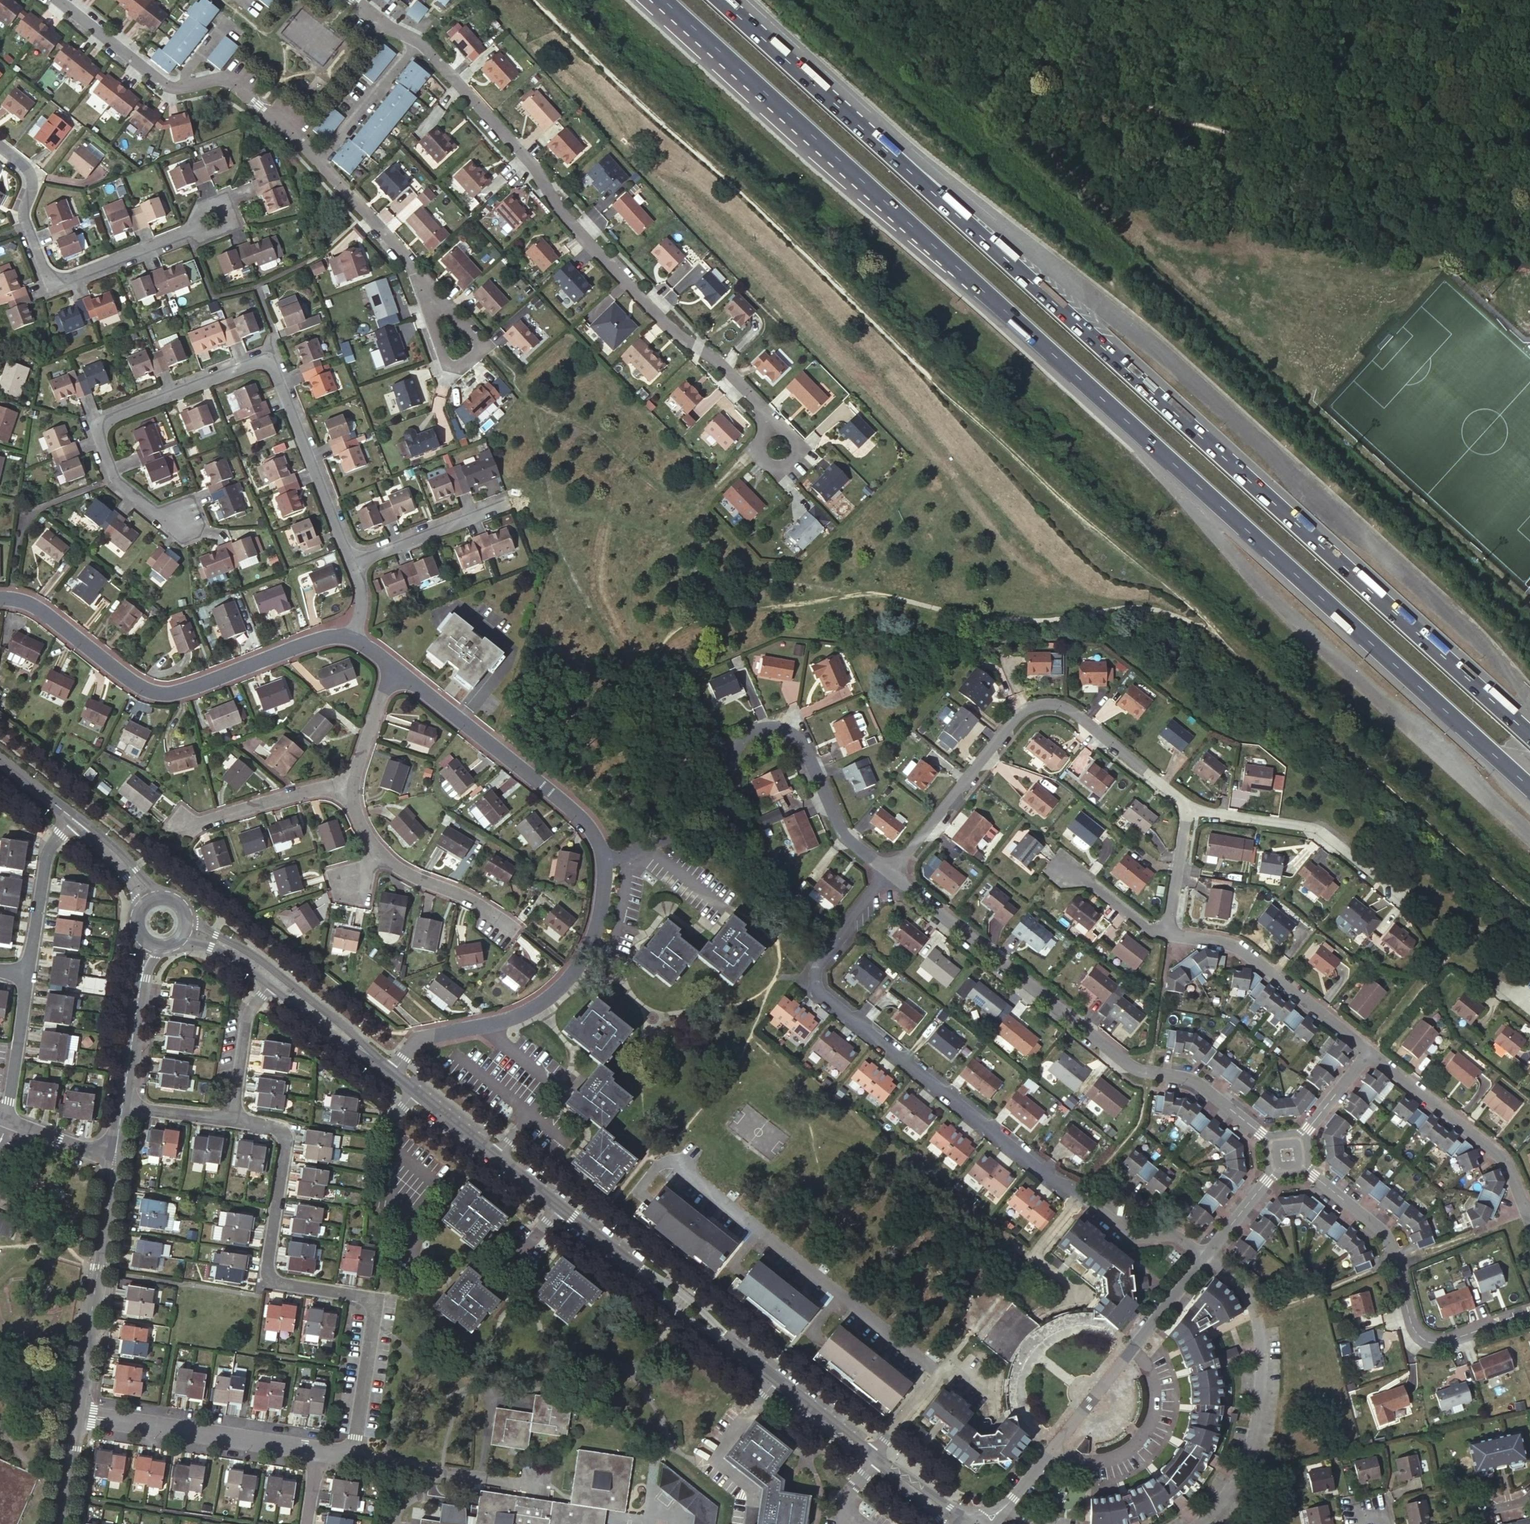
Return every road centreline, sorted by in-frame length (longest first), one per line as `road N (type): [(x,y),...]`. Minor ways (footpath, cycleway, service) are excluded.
road 1 (trunk): [(668,0),(1529,788)]
road 2 (trunk): [(1529,736),(721,0)]
road 3 (unclassified): [(1529,238),(1208,216),(994,62),(940,0)]
road 4 (residential): [(1202,1260),(1172,1240),(1128,1240),(822,994),(821,957),(889,872)]
road 5 (residential): [(352,561),(269,363),(253,361),(107,417),(99,436),(116,483),(163,519),(194,521)]
road 6 (residential): [(414,40),(669,332),(713,358),(764,412)]
road 7 (residential): [(233,1121),(275,1130),(282,1143),(263,1276),(373,1301),(350,1444),(313,1450)]
road 8 (residential): [(889,872),(1122,1060),(1193,1080),(1274,1143)]
road 9 (residential): [(603,860),(720,826),(734,750),(749,731),(772,727),(805,747),(843,832),(889,872)]
road 10 (residential): [(889,872),(1020,711),(1045,704),(1064,704),(1187,806)]
road 11 (residential): [(352,638),(317,639),(163,693),(140,687),(29,603),(0,598)]
road 12 (residential): [(982,1523),(1014,1498),(1202,1260)]
road 13 (residential): [(391,1072),(418,1038),(514,1017),(566,981),(594,936),(603,860)]
road 14 (residential): [(938,1372),(678,1162)]
road 15 (residential): [(1301,1167),(1388,1238),(1423,1339),(1436,1343),(1529,1311)]
road 16 (residential): [(603,860),(582,819),(393,666)]
road 17 (residential): [(0,145),(28,172),(22,211),(55,278),(182,237)]
road 18 (residential): [(114,1159),(74,1414)]
road 19 (tertiary): [(391,1072),(262,956),(188,917)]
road 20 (tertiary): [(607,1245),(415,1090)]
road 21 (residential): [(1409,898),(1316,831),(1187,806)]
road 22 (residential): [(313,1450),(74,1414)]
road 23 (residential): [(1167,936),(1212,939),(1249,956),(1365,1054)]
road 24 (residential): [(1365,1054),(1506,1163),(1524,1213)]
road 25 (residential): [(353,778),(177,823)]
road 26 (tertiary): [(875,1458),(737,1348)]
road 27 (residential): [(391,1138),(385,1186),(414,1239),(432,1174)]
road 28 (residential): [(352,561),(508,501)]
road 29 (tertiary): [(737,1348),(664,1280),(607,1245)]
road 30 (tertiary): [(607,1245),(737,1348)]
road 31 (residential): [(72,818),(45,862),(24,974)]
road 32 (residential): [(185,85),(218,78),(316,161)]
road 33 (residential): [(59,0),(169,88),(185,85)]
road 34 (residential): [(316,161),(420,277)]
road 35 (residential): [(414,40),(316,161)]
road 36 (residential): [(377,855),(488,909),(504,931)]
road 37 (tertiary): [(269,986),(391,1072)]
road 38 (residential): [(24,974),(4,1118)]
road 39 (residential): [(233,1121),(248,1015),(269,986)]
road 40 (residential): [(420,277),(483,345),(457,366),(444,356)]
road 41 (residential): [(1051,861),(1149,934),(1167,936)]
road 42 (residential): [(1187,806),(1167,936)]
road 43 (residential): [(764,412),(798,446),(774,472),(751,452),(754,441)]

